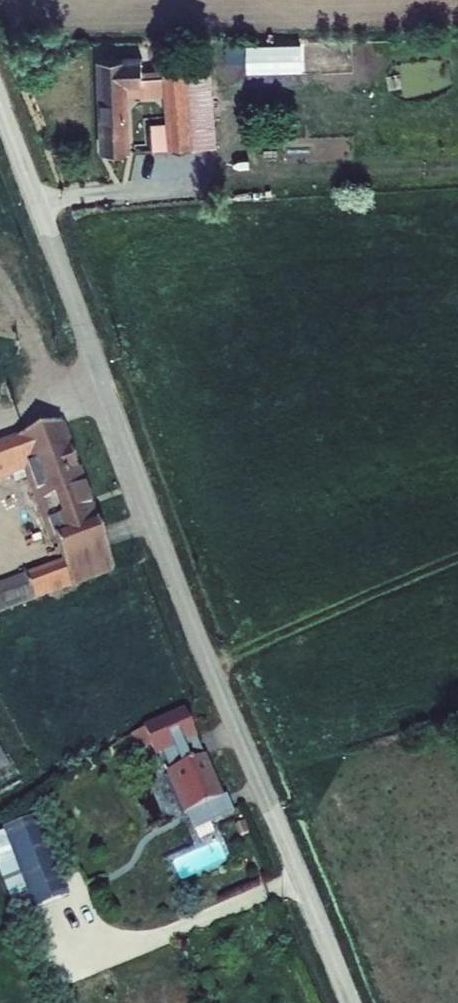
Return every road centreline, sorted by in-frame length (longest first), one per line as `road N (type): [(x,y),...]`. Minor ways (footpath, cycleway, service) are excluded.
road 1 (unclassified): [(0,102),(203,650),(350,1002)]

